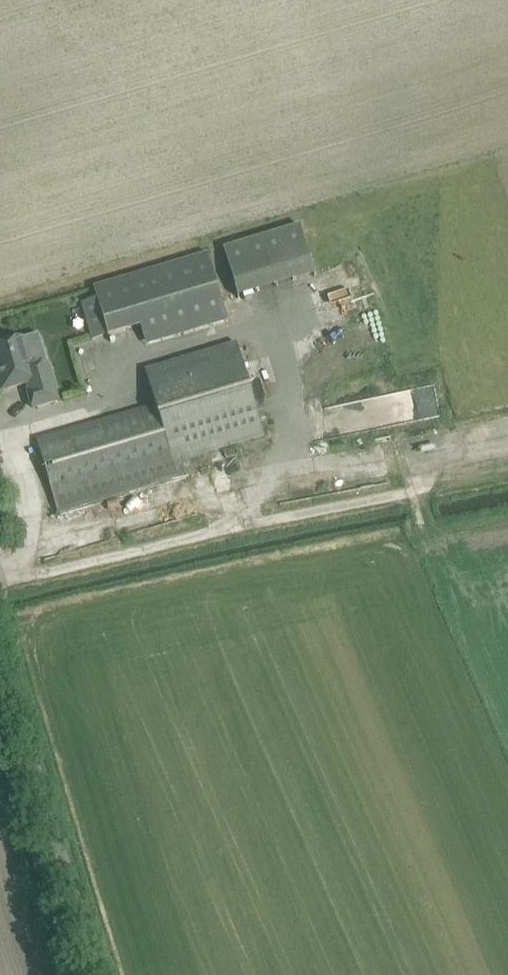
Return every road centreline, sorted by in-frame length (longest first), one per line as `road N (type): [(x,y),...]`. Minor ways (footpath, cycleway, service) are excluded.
road 1 (unclassified): [(97,974),(0,654)]

